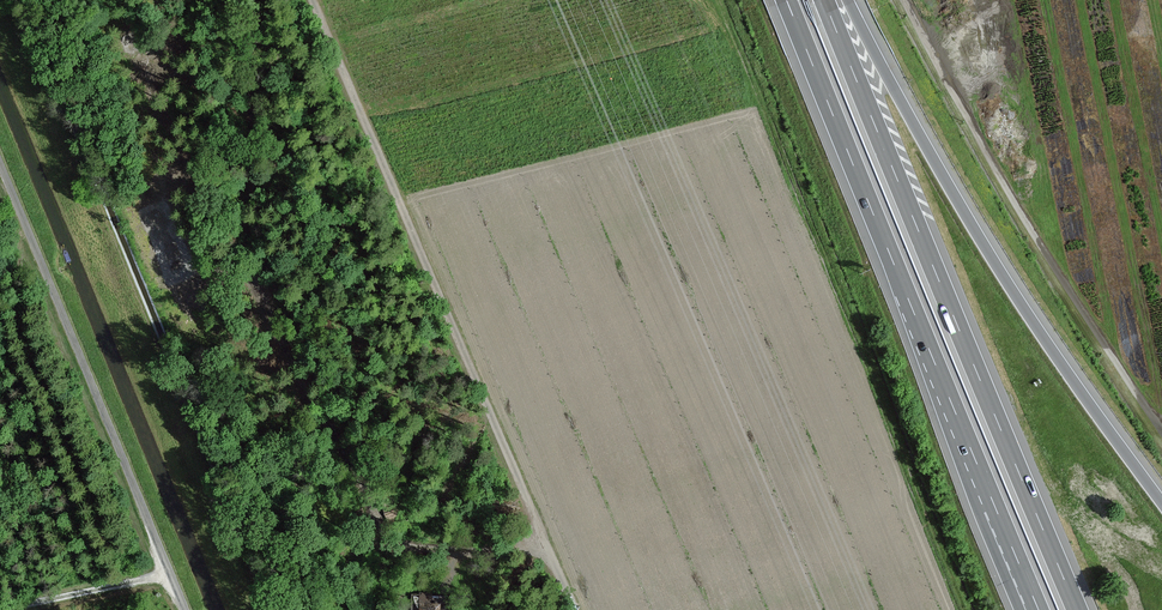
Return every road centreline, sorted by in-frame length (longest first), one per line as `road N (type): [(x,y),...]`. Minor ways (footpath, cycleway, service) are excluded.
road 1 (track): [(519,546),(397,543),(279,325),(247,242),(258,131),(246,68),(258,0)]
road 2 (track): [(312,0),(574,609)]
road 3 (motorway): [(1078,609),(825,0)]
road 4 (motorway): [(787,0),(1036,609)]
road 5 (motorway): [(1161,503),(989,252),(849,0)]
road 6 (track): [(1161,431),(1042,251),(906,0)]
road 7 (track): [(186,609),(0,163)]

